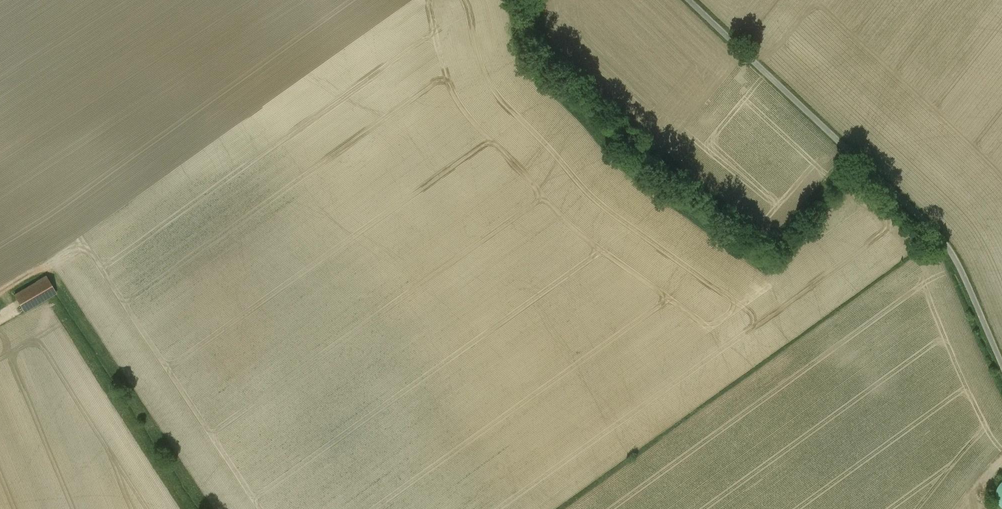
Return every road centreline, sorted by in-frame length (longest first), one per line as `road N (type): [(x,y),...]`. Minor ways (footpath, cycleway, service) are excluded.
road 1 (unclassified): [(687,0),(942,240),(1001,367)]

